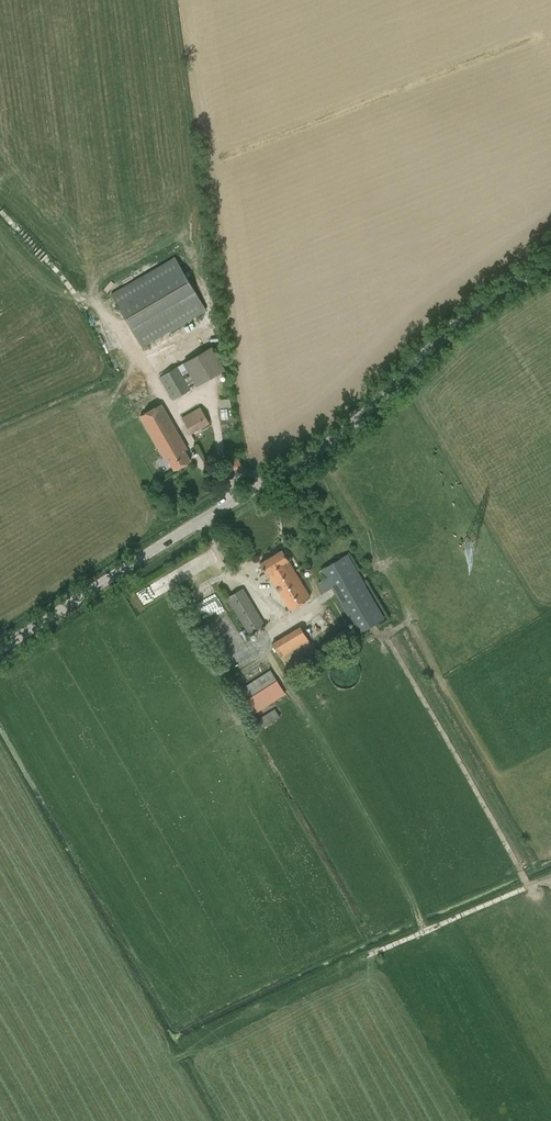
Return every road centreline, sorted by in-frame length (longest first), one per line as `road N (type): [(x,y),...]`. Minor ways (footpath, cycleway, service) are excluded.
road 1 (unclassified): [(0,651),(324,450),(550,259)]

